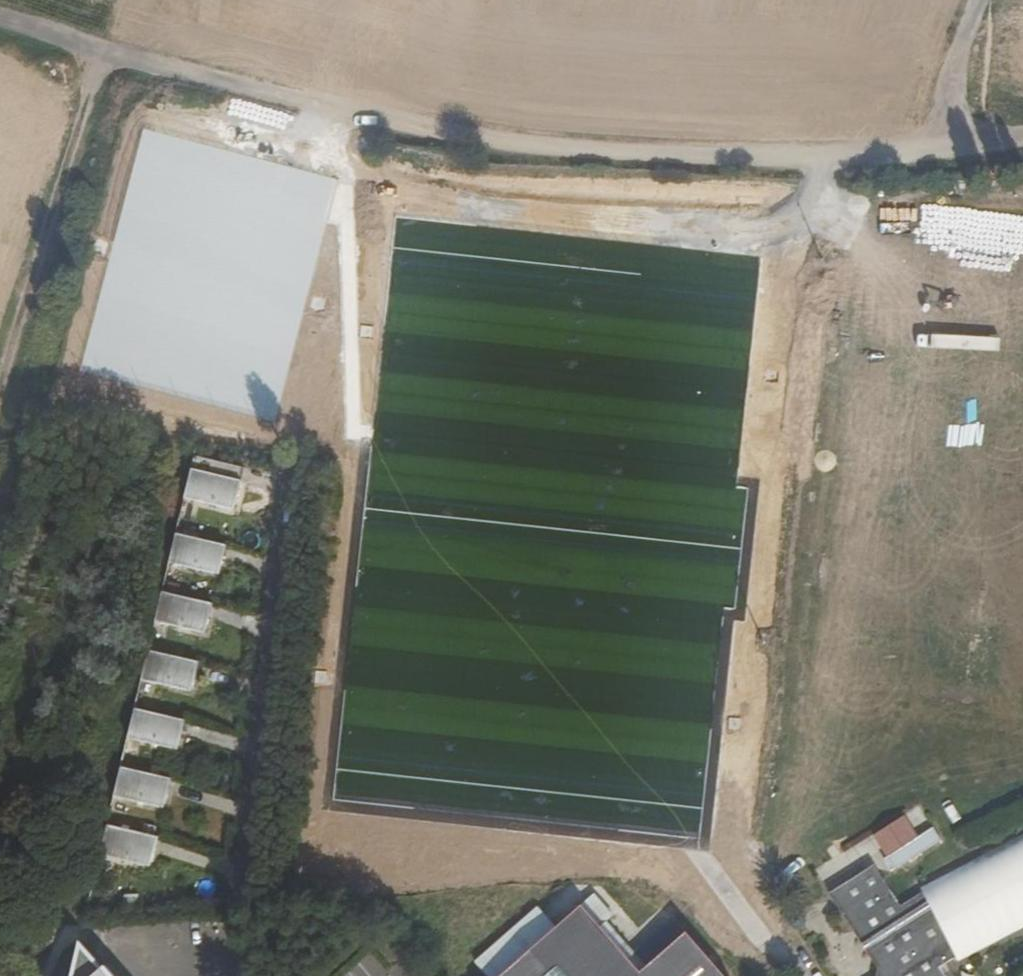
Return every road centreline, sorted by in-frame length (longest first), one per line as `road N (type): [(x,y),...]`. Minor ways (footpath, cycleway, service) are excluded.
road 1 (track): [(102,49),(454,136),(783,158),(899,154),(1022,136)]
road 2 (track): [(0,397),(102,49)]
road 3 (track): [(984,0),(960,81),(973,141)]

